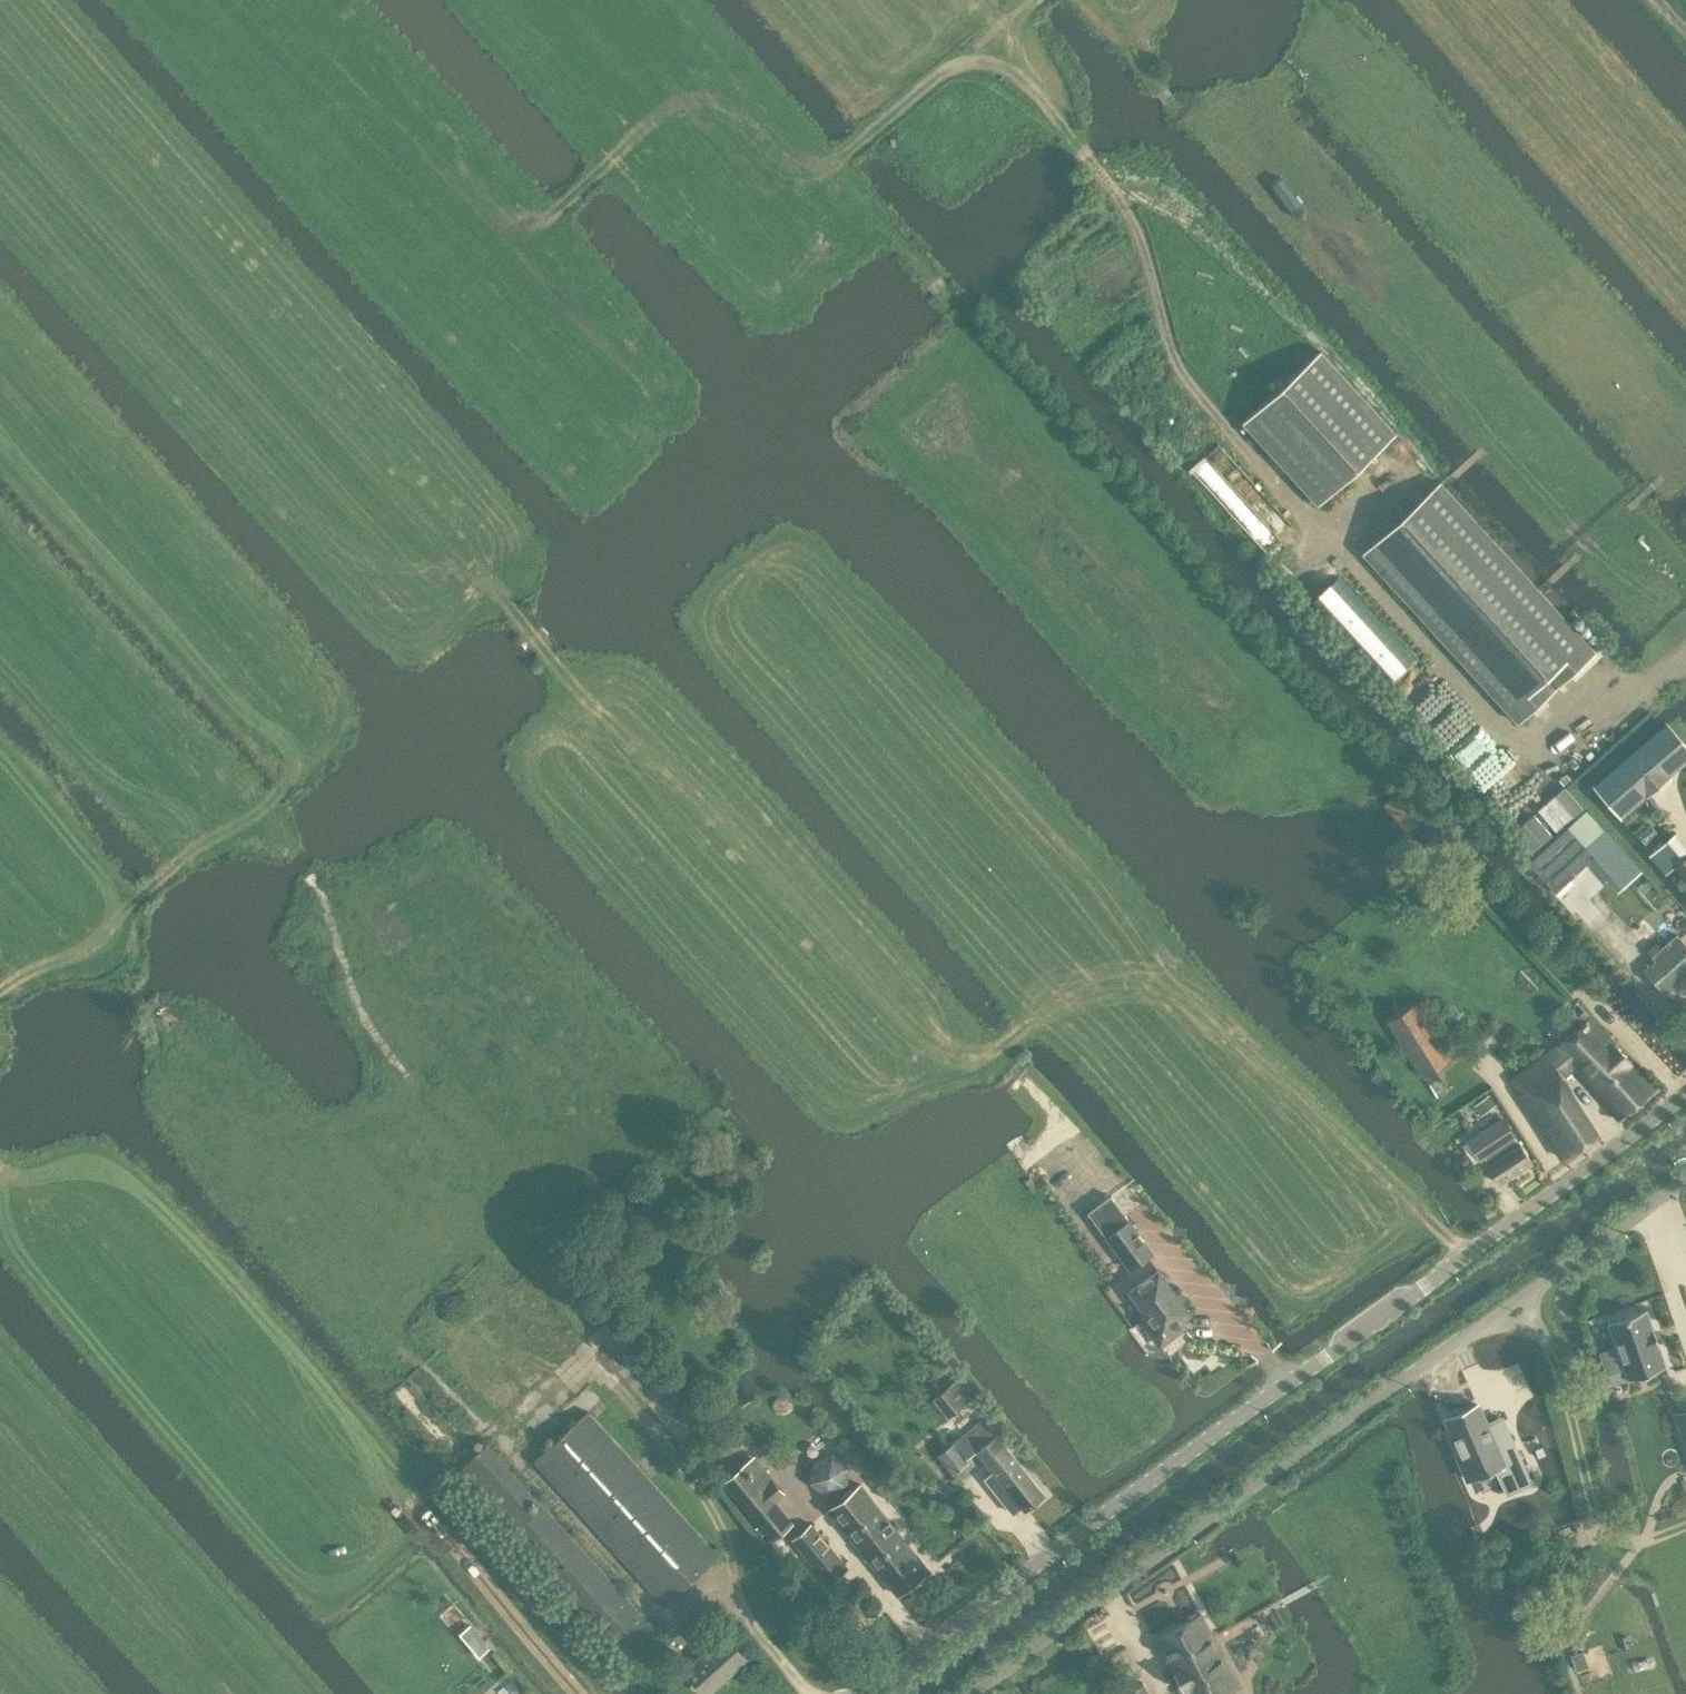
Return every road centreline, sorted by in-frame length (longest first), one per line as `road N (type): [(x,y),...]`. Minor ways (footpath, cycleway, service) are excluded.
road 1 (tertiary): [(1685,1091),(859,1693)]
road 2 (unclassified): [(972,1693),(1685,1177)]
road 3 (track): [(1236,436),(1190,387),(1174,356),(1146,250),(1110,187)]

